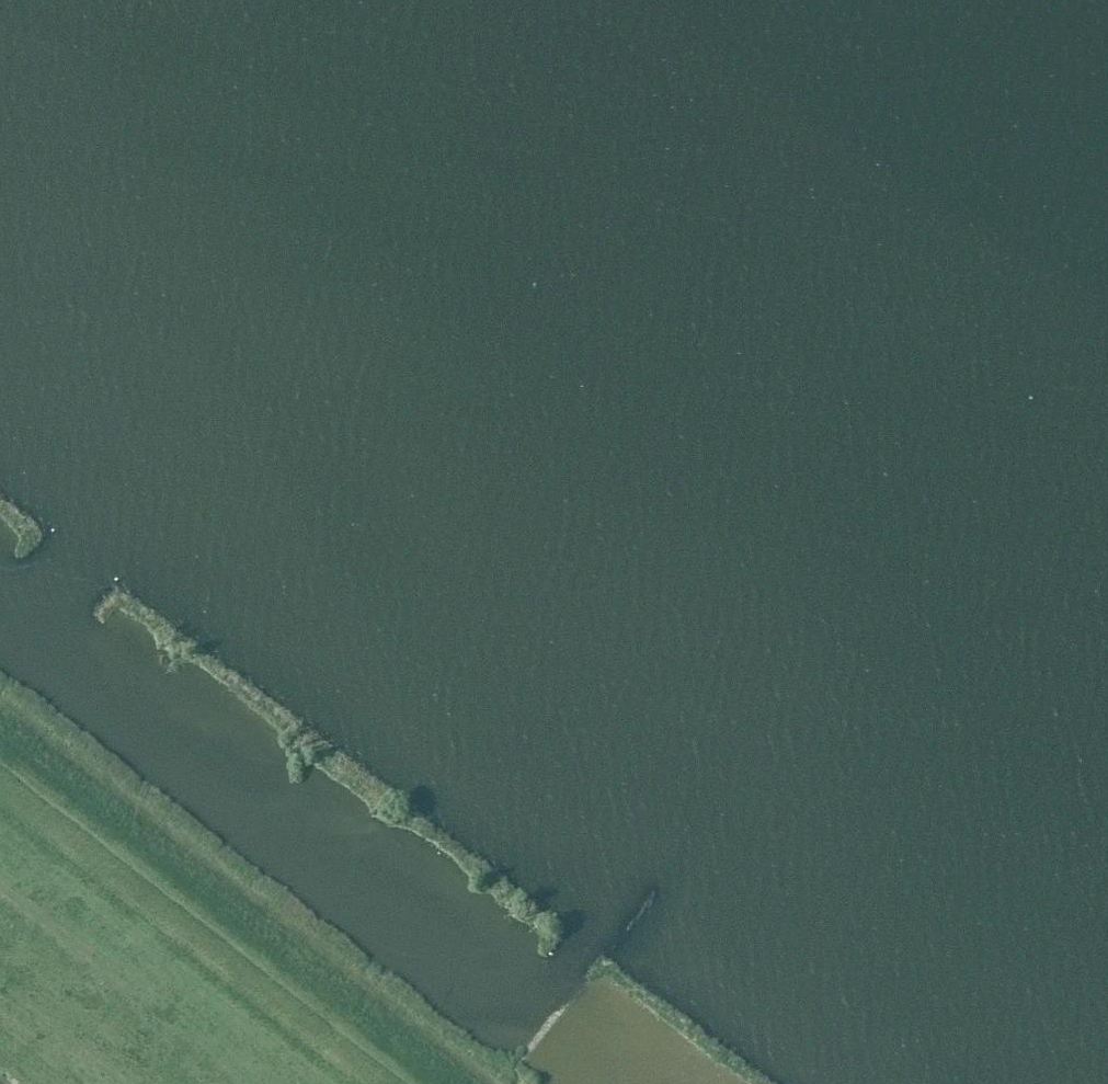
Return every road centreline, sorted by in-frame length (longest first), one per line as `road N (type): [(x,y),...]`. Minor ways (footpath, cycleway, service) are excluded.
road 1 (track): [(0,764),(414,1083)]

